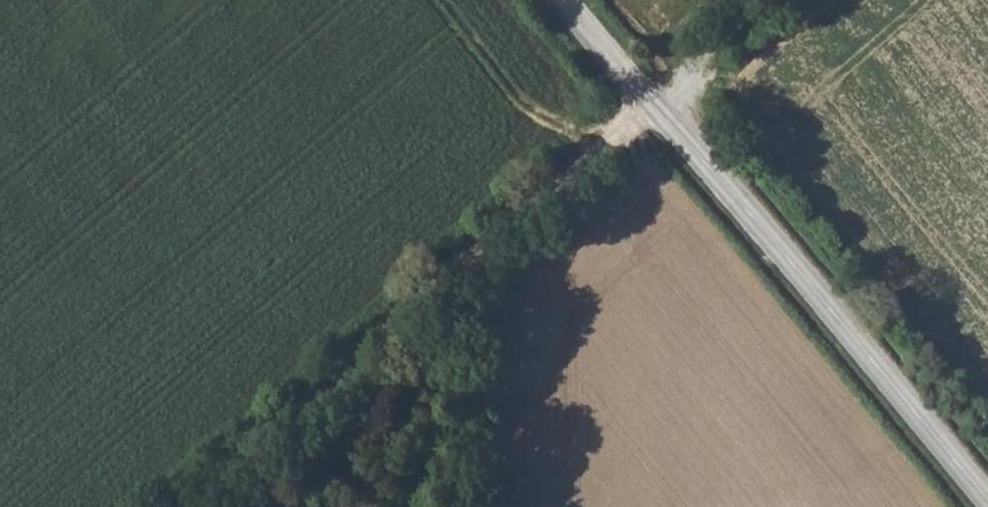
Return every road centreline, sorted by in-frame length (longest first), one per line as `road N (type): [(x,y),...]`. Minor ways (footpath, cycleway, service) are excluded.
road 1 (track): [(780,0),(201,506)]
road 2 (tertiary): [(569,0),(987,505)]

